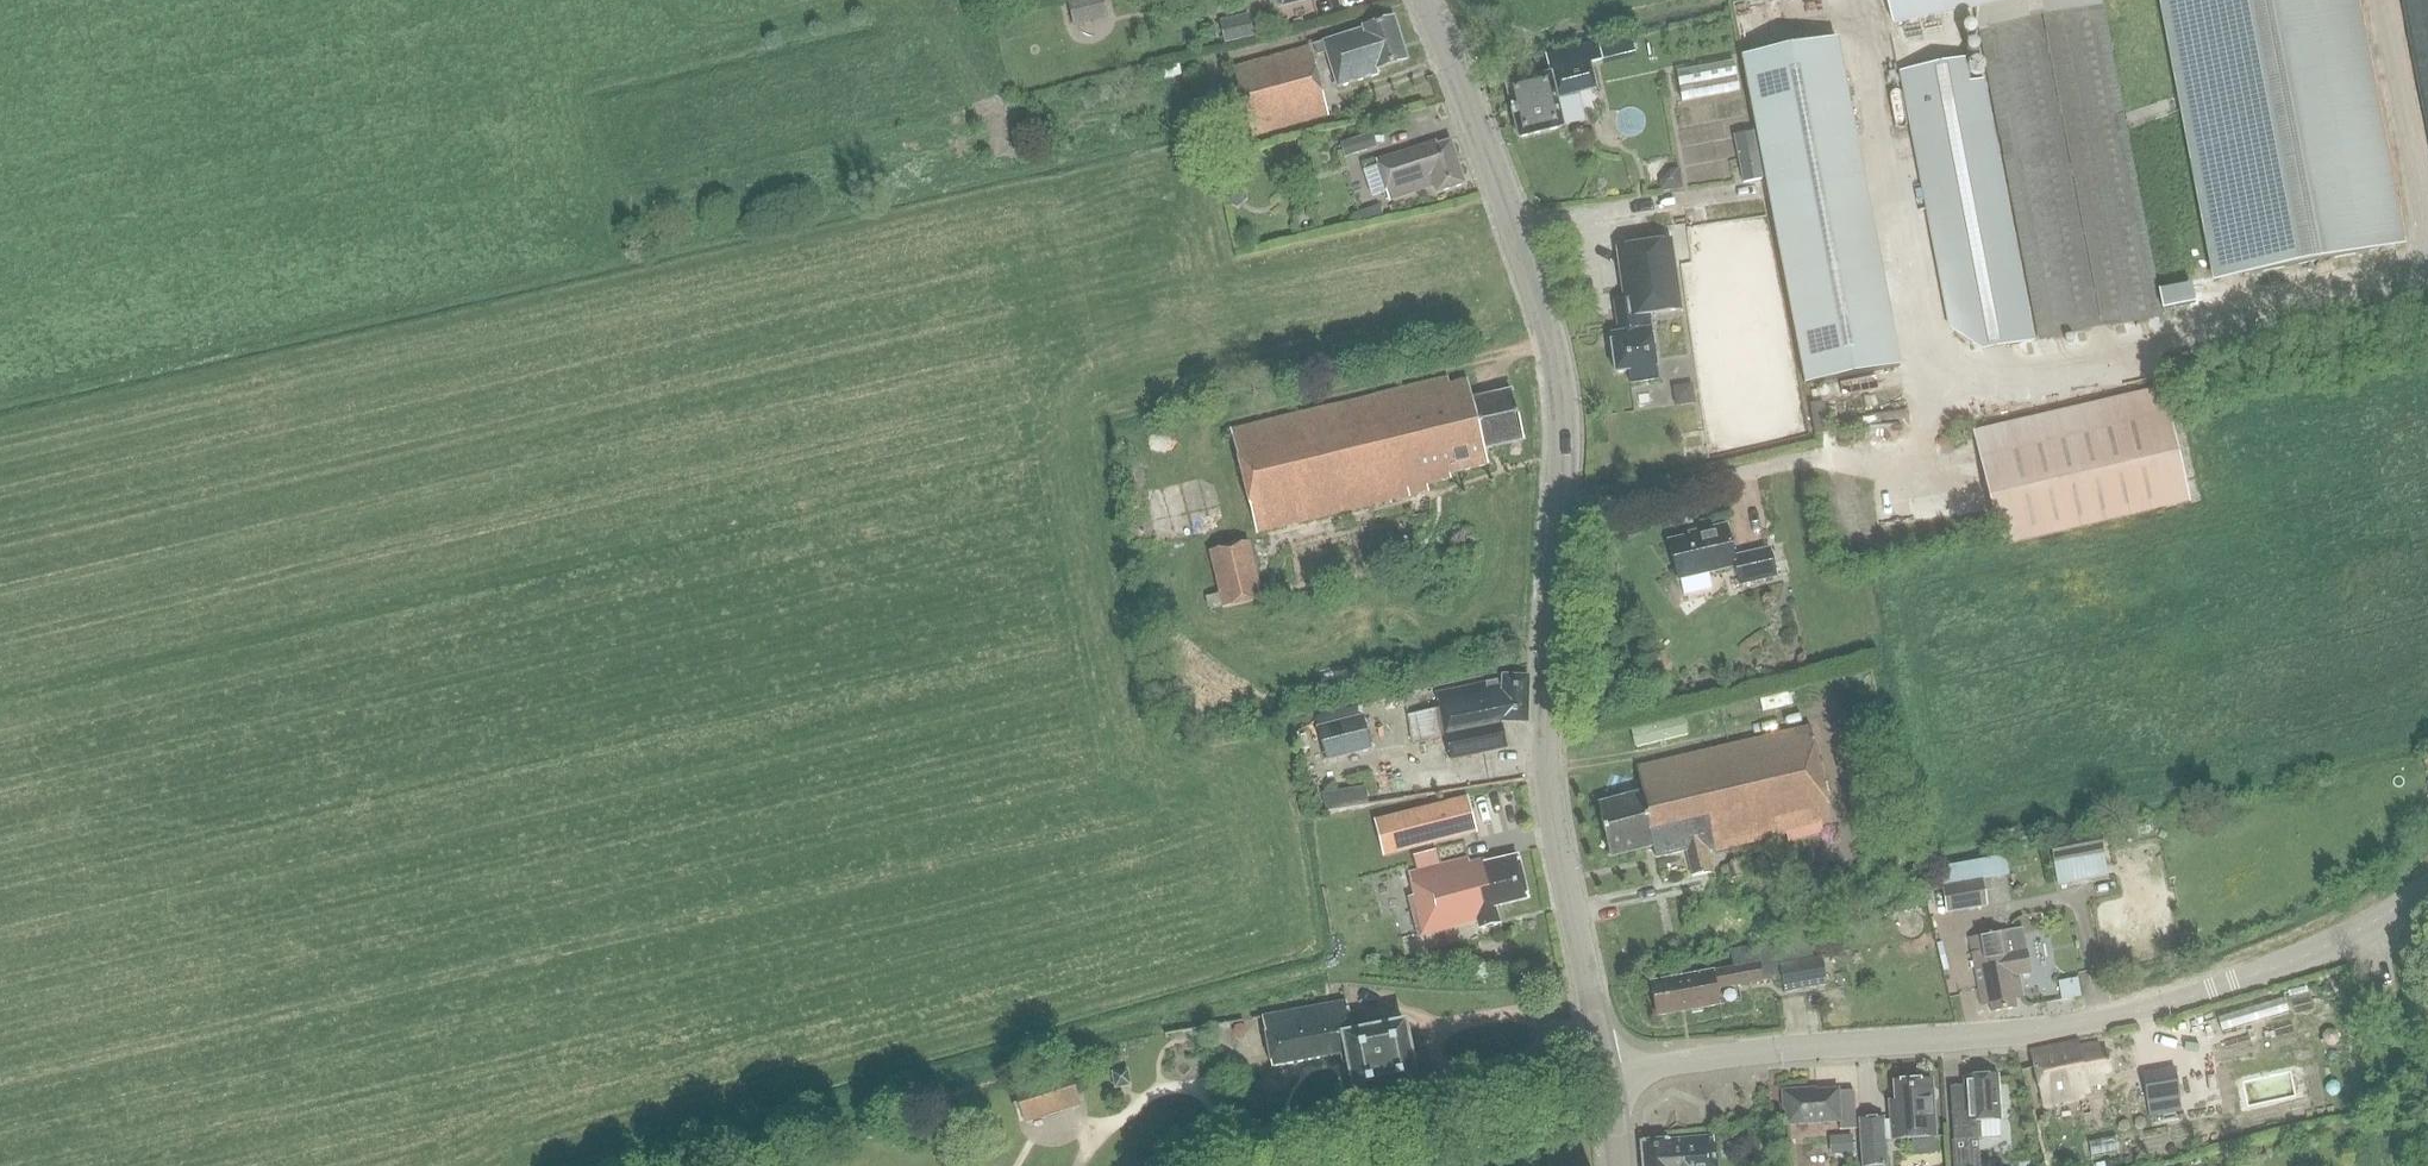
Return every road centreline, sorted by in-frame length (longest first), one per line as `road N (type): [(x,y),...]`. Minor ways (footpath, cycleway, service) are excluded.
road 1 (tertiary): [(1610,1074),(1547,769),(1565,476),(1559,363),(1465,95),(1420,0)]
road 2 (tertiary): [(1610,1074),(2019,1034),(2185,997),(2340,940),(2427,886)]
road 3 (residential): [(1193,1165),(1610,1074)]

